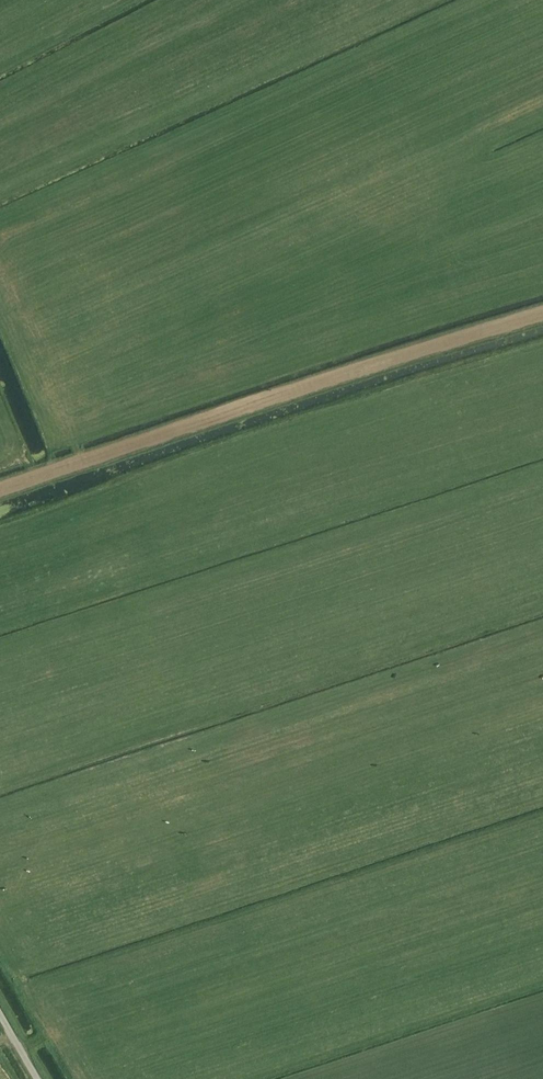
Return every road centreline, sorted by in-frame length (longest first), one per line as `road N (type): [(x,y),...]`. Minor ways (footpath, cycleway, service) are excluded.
road 1 (track): [(542,313),(0,489)]

